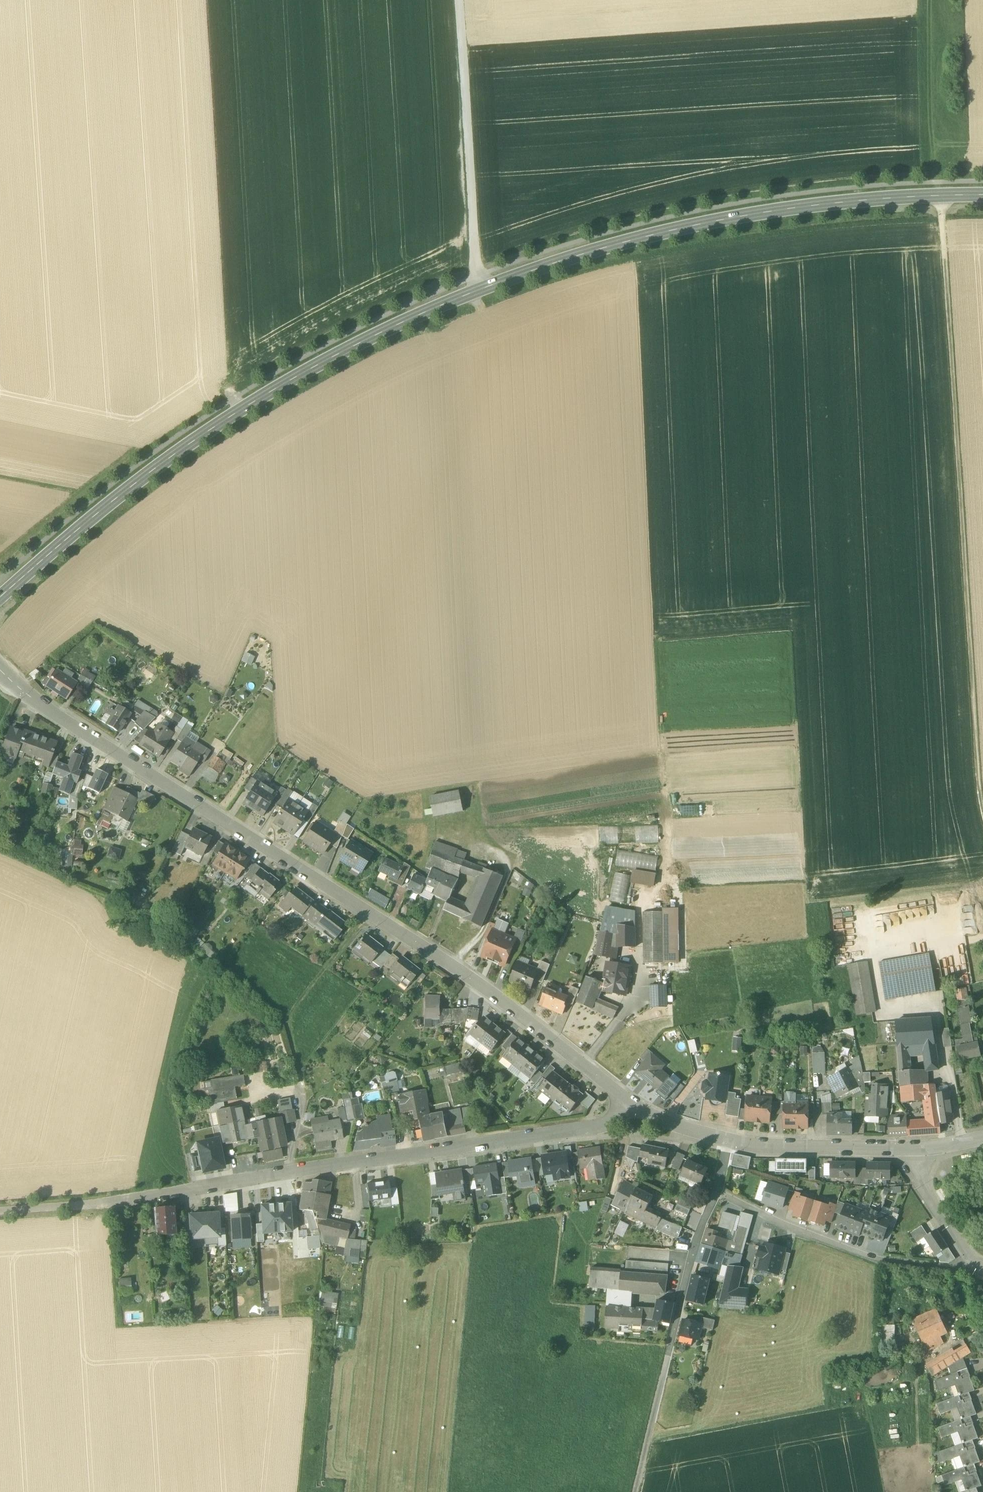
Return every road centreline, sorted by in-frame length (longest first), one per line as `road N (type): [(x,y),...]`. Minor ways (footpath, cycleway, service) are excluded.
road 1 (tertiary): [(0,598),(203,434),(356,347),(479,292),(650,239),(767,218),(982,202)]
road 2 (residential): [(629,1103),(466,972),(81,732),(0,670)]
road 3 (track): [(982,809),(942,202)]
road 4 (residential): [(629,1103),(603,1127),(108,1202)]
road 5 (track): [(479,292),(460,0)]
road 6 (residential): [(980,1267),(882,1260),(718,1192)]
road 7 (track): [(369,912),(289,1016),(286,1033),(302,1085)]
road 8 (residential): [(916,1149),(729,1142)]
road 9 (residential): [(671,1342),(692,1250),(718,1192)]
road 10 (track): [(671,1342),(636,1491)]
road 11 (residential): [(980,1267),(924,1185),(916,1149)]

